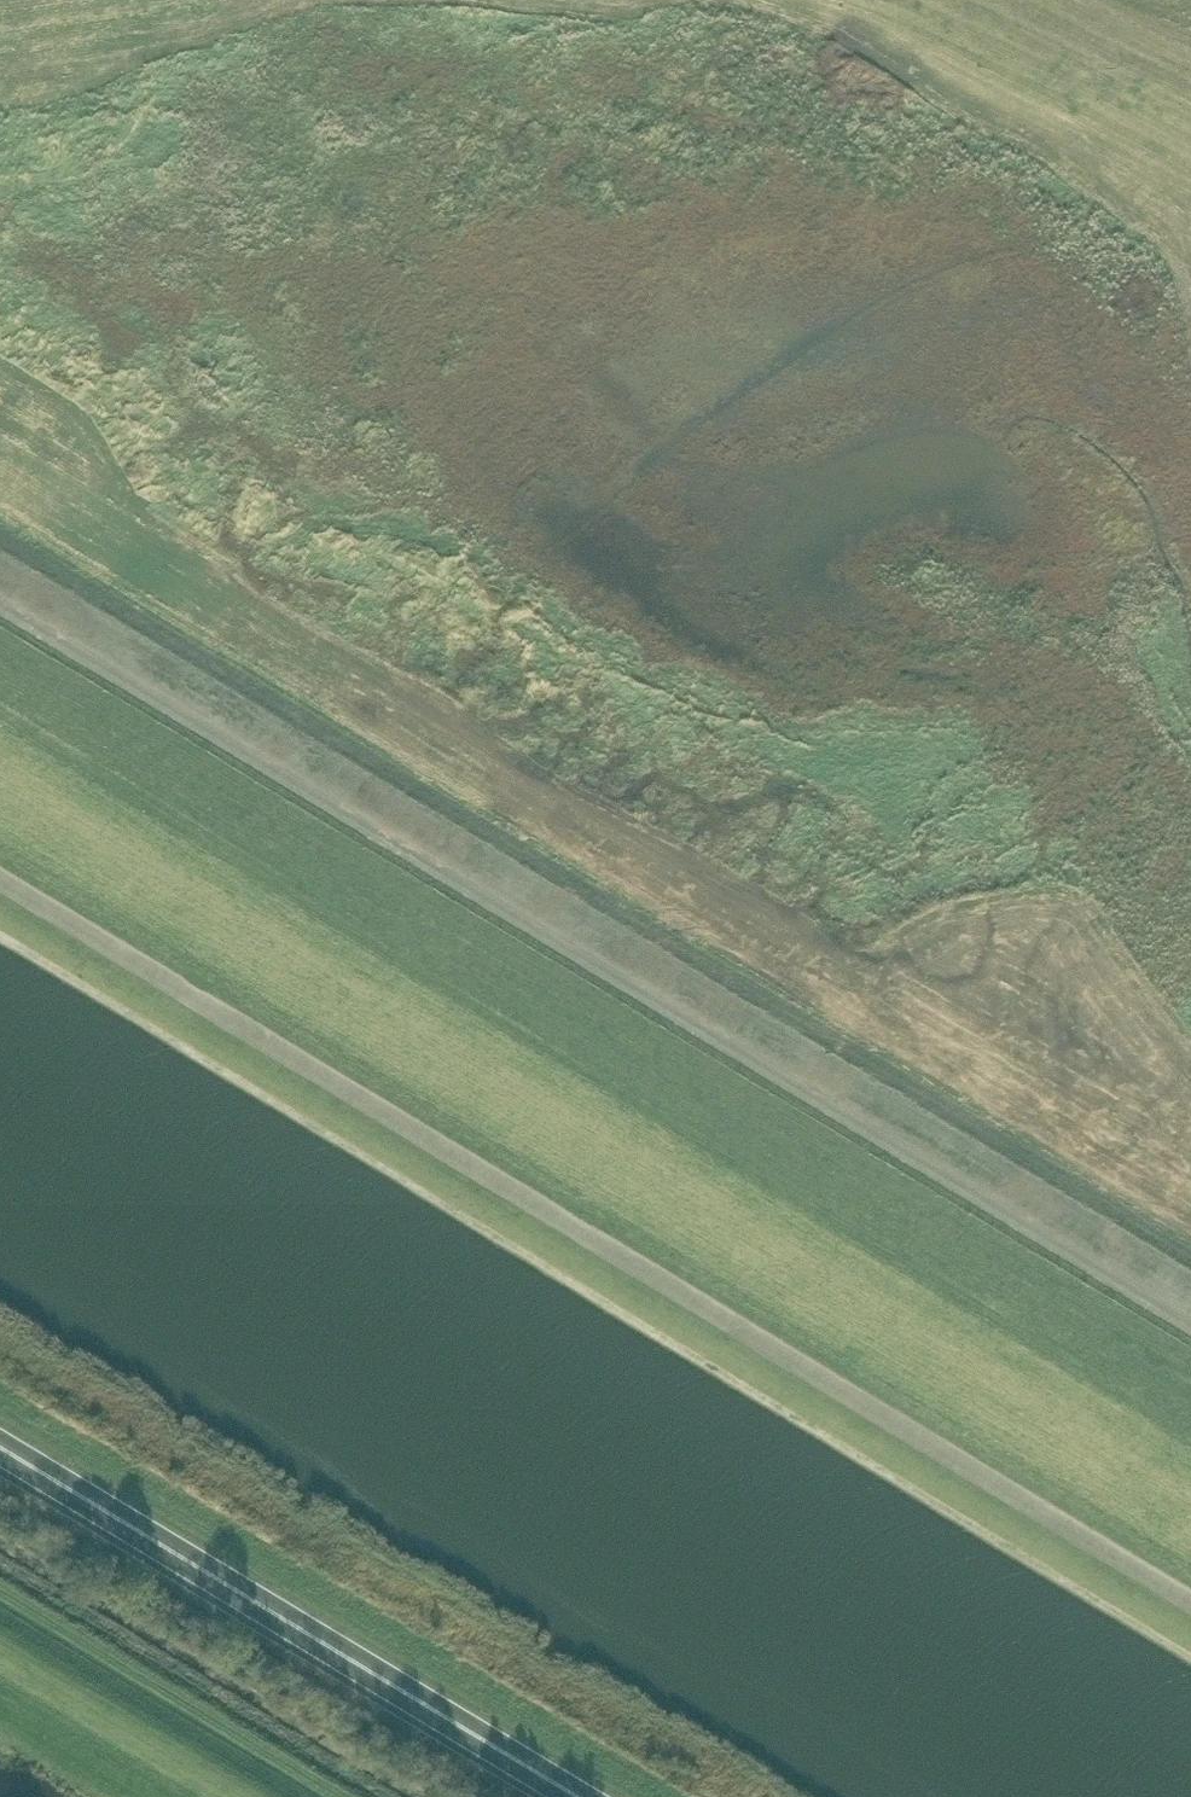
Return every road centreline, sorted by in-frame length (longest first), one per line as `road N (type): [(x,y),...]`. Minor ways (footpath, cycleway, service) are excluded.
road 1 (primary): [(579,1796),(0,1447)]

